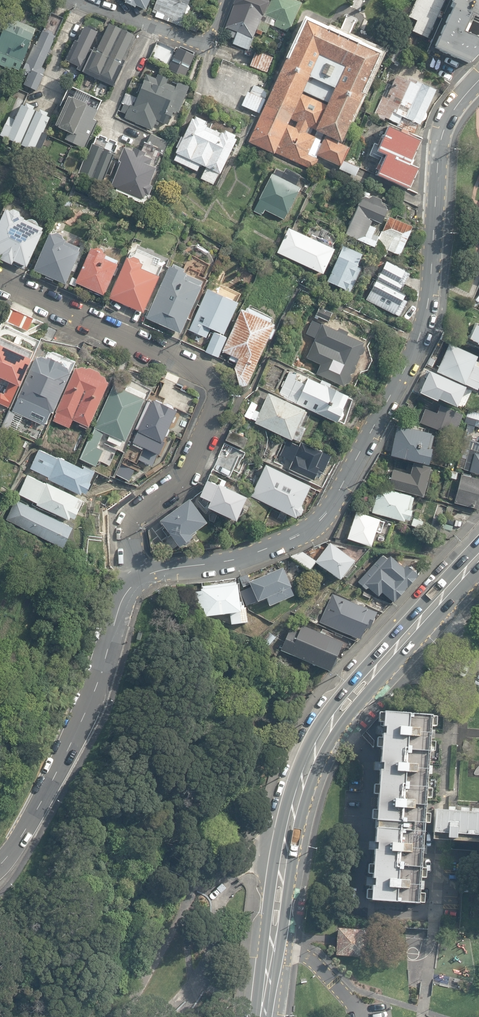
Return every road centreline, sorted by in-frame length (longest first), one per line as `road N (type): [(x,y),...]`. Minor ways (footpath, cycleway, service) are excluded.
road 1 (residential): [(478,80),(441,138),(419,338),(327,510),(298,534),(230,561),(143,575)]
road 2 (secondary): [(478,555),(344,707),(311,760),(285,847),(263,1016)]
road 3 (residential): [(0,281),(216,385),(215,413),(192,463),(133,519),(143,575)]
road 4 (unclassified): [(143,575),(122,605),(63,762),(0,864)]
road 5 (residential): [(78,0),(199,44),(214,37),(229,0)]

